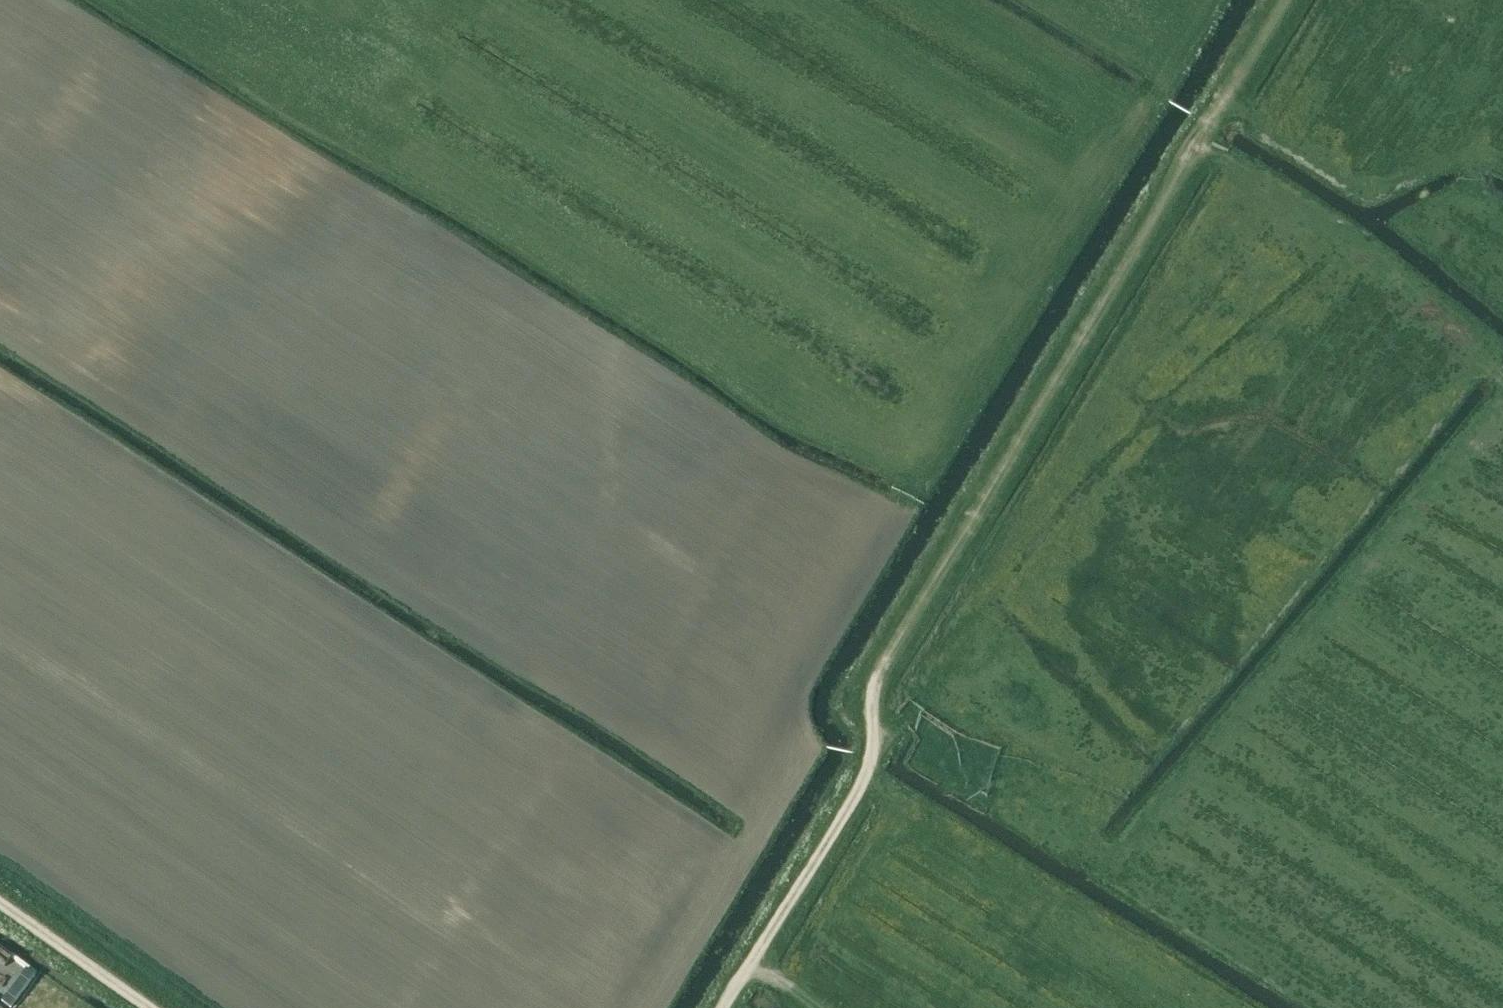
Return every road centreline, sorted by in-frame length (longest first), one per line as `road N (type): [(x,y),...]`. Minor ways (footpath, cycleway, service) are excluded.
road 1 (track): [(725,1007),(869,772),(882,655),(1293,0)]
road 2 (track): [(0,903),(150,1007)]

